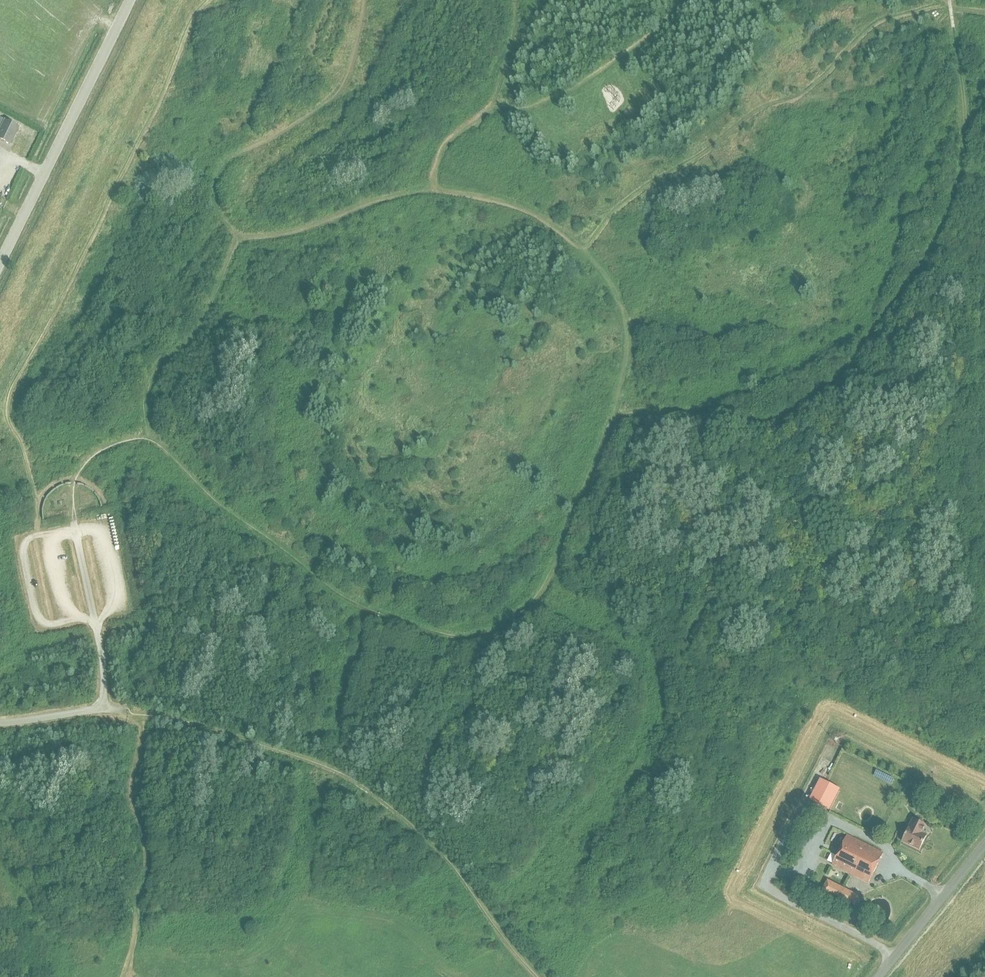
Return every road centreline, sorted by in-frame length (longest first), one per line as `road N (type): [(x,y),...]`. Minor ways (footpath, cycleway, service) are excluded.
road 1 (unclassified): [(0,263),(130,0)]
road 2 (unclassified): [(875,976),(984,839)]

